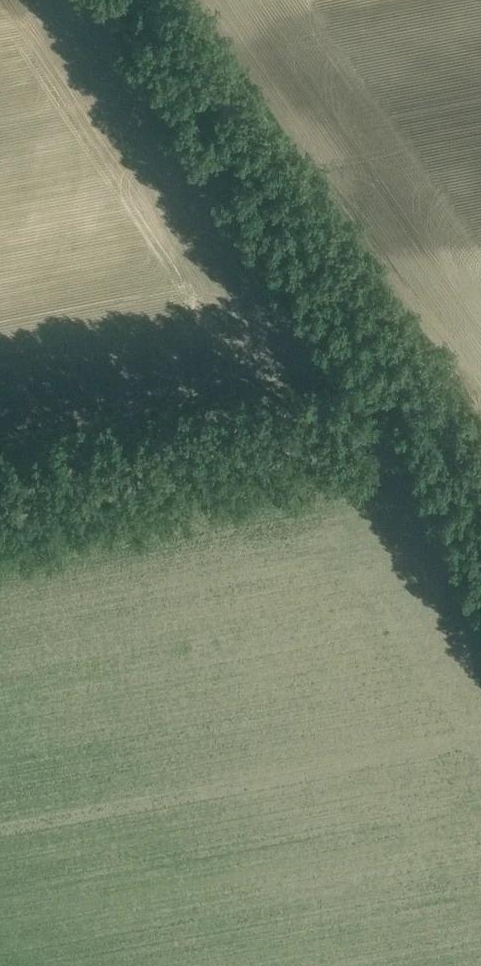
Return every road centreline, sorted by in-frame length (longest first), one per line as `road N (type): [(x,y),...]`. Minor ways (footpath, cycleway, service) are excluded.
road 1 (unclassified): [(480,491),(149,0)]

